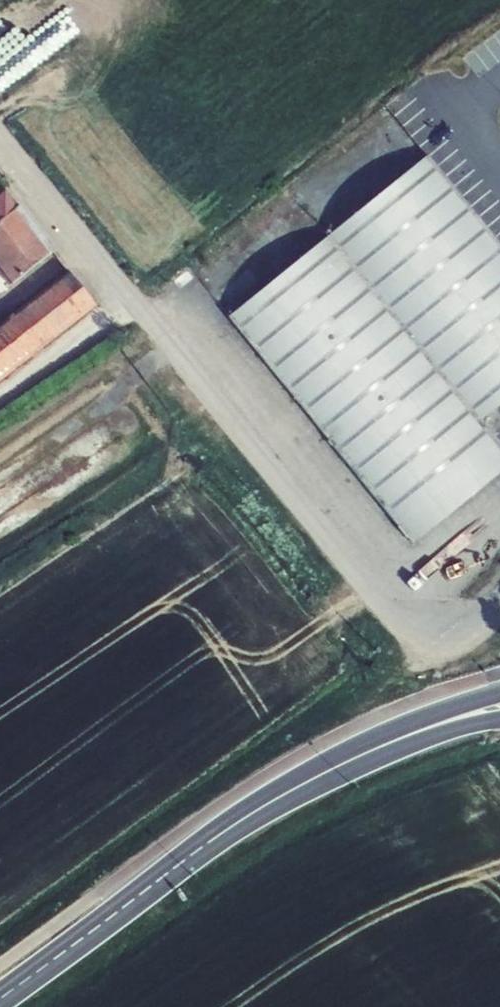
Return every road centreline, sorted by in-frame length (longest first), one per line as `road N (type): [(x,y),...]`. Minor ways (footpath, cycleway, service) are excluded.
road 1 (unclassified): [(0,133),(391,611),(440,624),(499,604)]
road 2 (secondary): [(0,999),(254,812),(422,730)]

